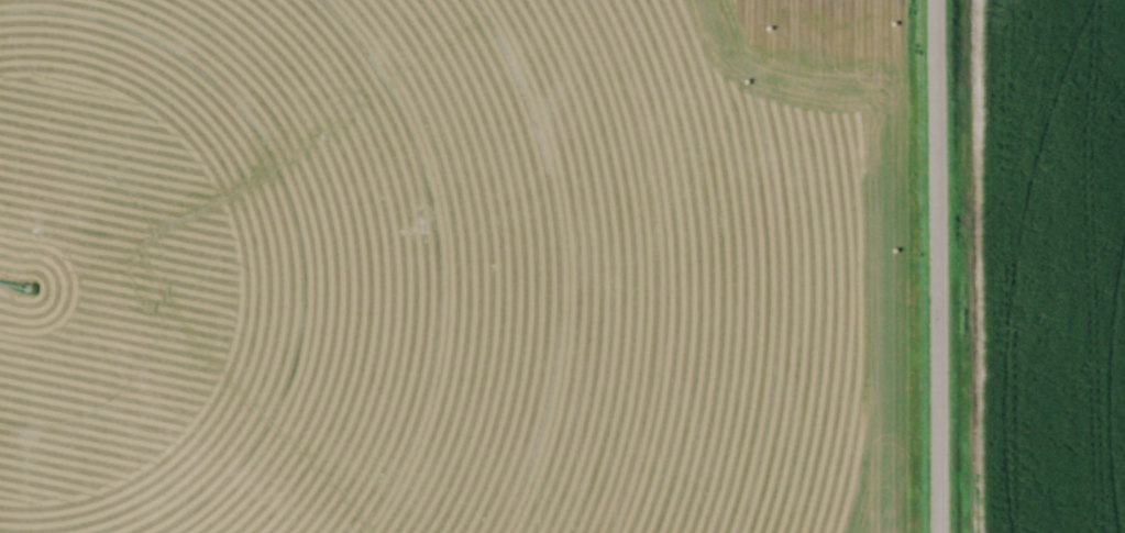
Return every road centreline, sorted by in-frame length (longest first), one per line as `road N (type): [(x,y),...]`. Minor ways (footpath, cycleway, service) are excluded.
road 1 (tertiary): [(941,532),(940,0)]

